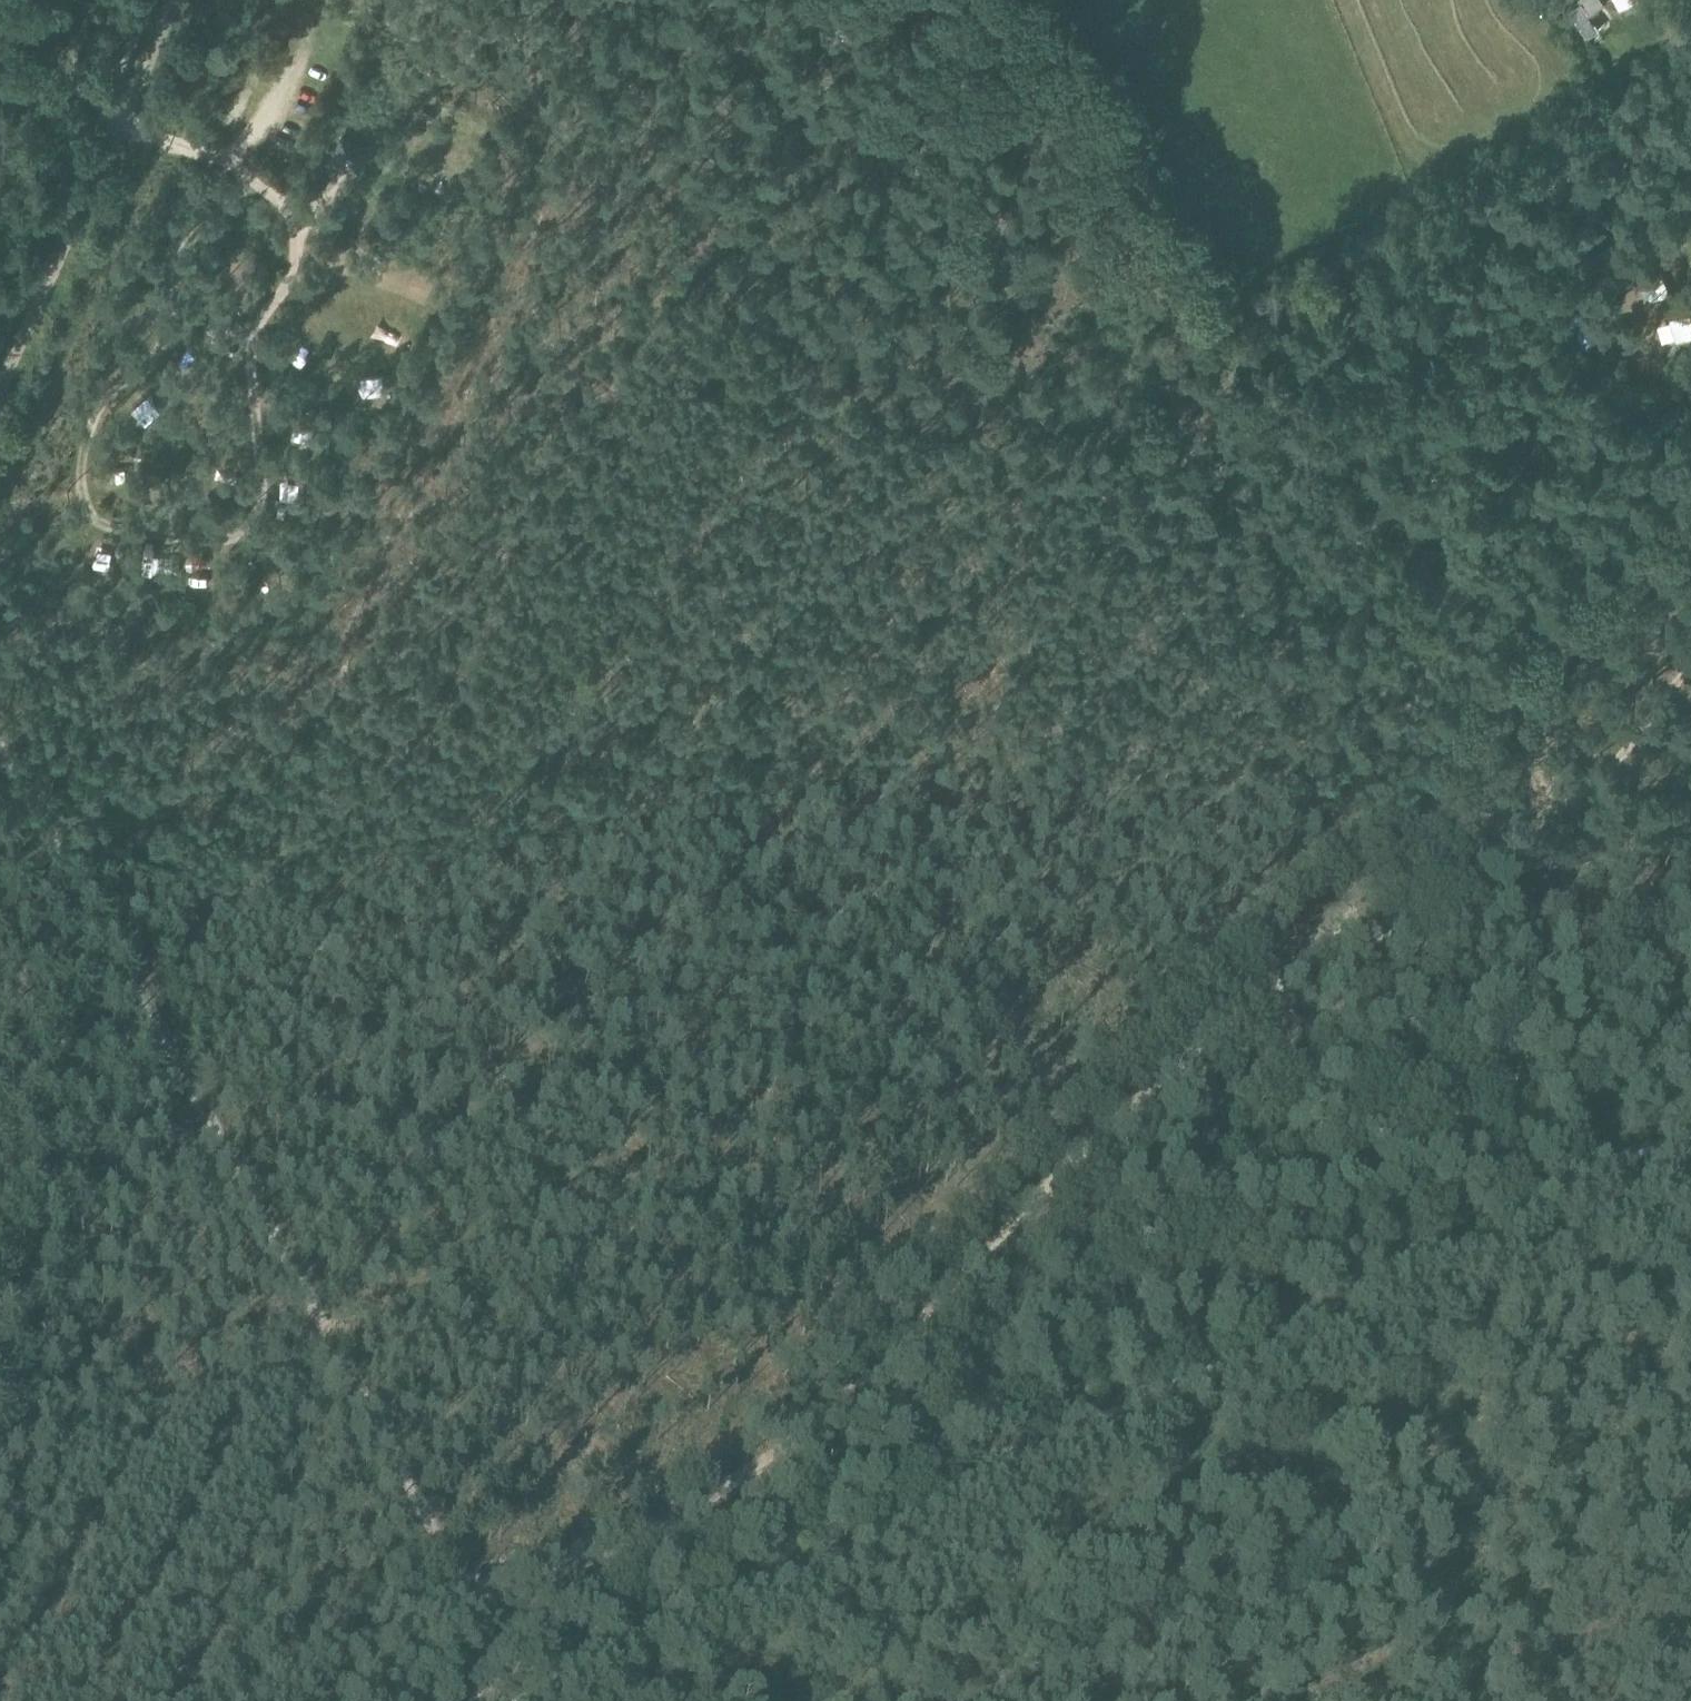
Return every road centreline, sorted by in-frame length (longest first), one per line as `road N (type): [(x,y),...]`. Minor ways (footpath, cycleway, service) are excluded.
road 1 (track): [(1554,808),(1424,909),(1253,995),(1186,1049),(766,1464),(699,1502),(348,1636),(281,1677),(259,1700)]
road 2 (track): [(1690,1137),(539,1700)]
road 3 (track): [(477,1587),(325,1329),(0,737)]
road 4 (track): [(1554,808),(1055,0)]
road 5 (track): [(171,0),(0,373)]
road 6 (track): [(222,165),(101,100),(0,69)]
road 7 (track): [(1554,808),(1658,717),(1690,675)]
road 8 (track): [(1690,894),(1681,874),(1631,852),(1600,808),(1554,808)]

